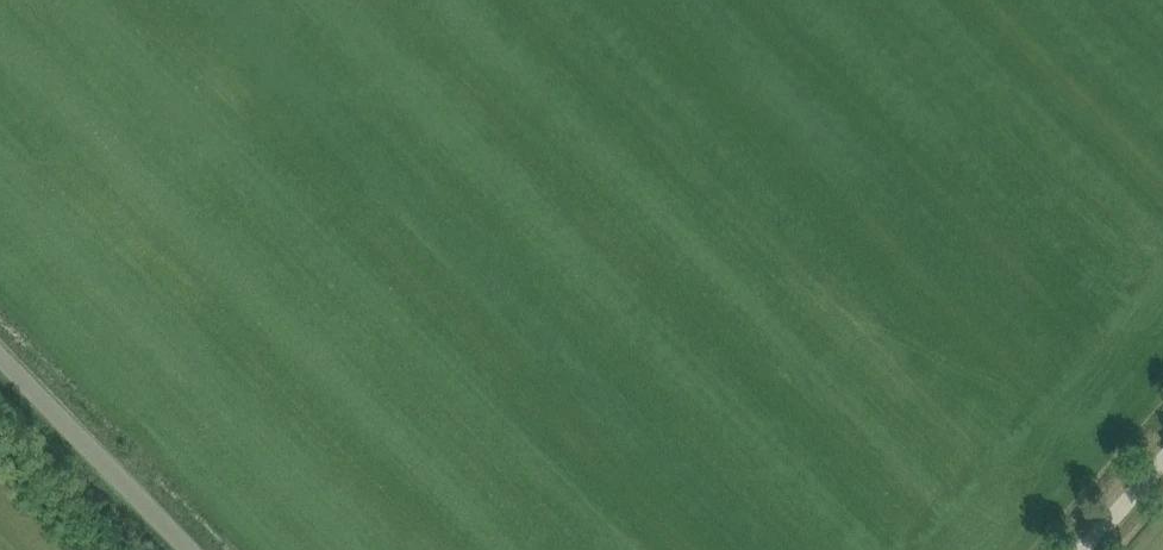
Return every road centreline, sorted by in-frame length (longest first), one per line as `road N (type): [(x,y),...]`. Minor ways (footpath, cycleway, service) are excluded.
road 1 (unclassified): [(191,549),(0,354)]
road 2 (unclassified): [(1082,549),(1162,459)]

